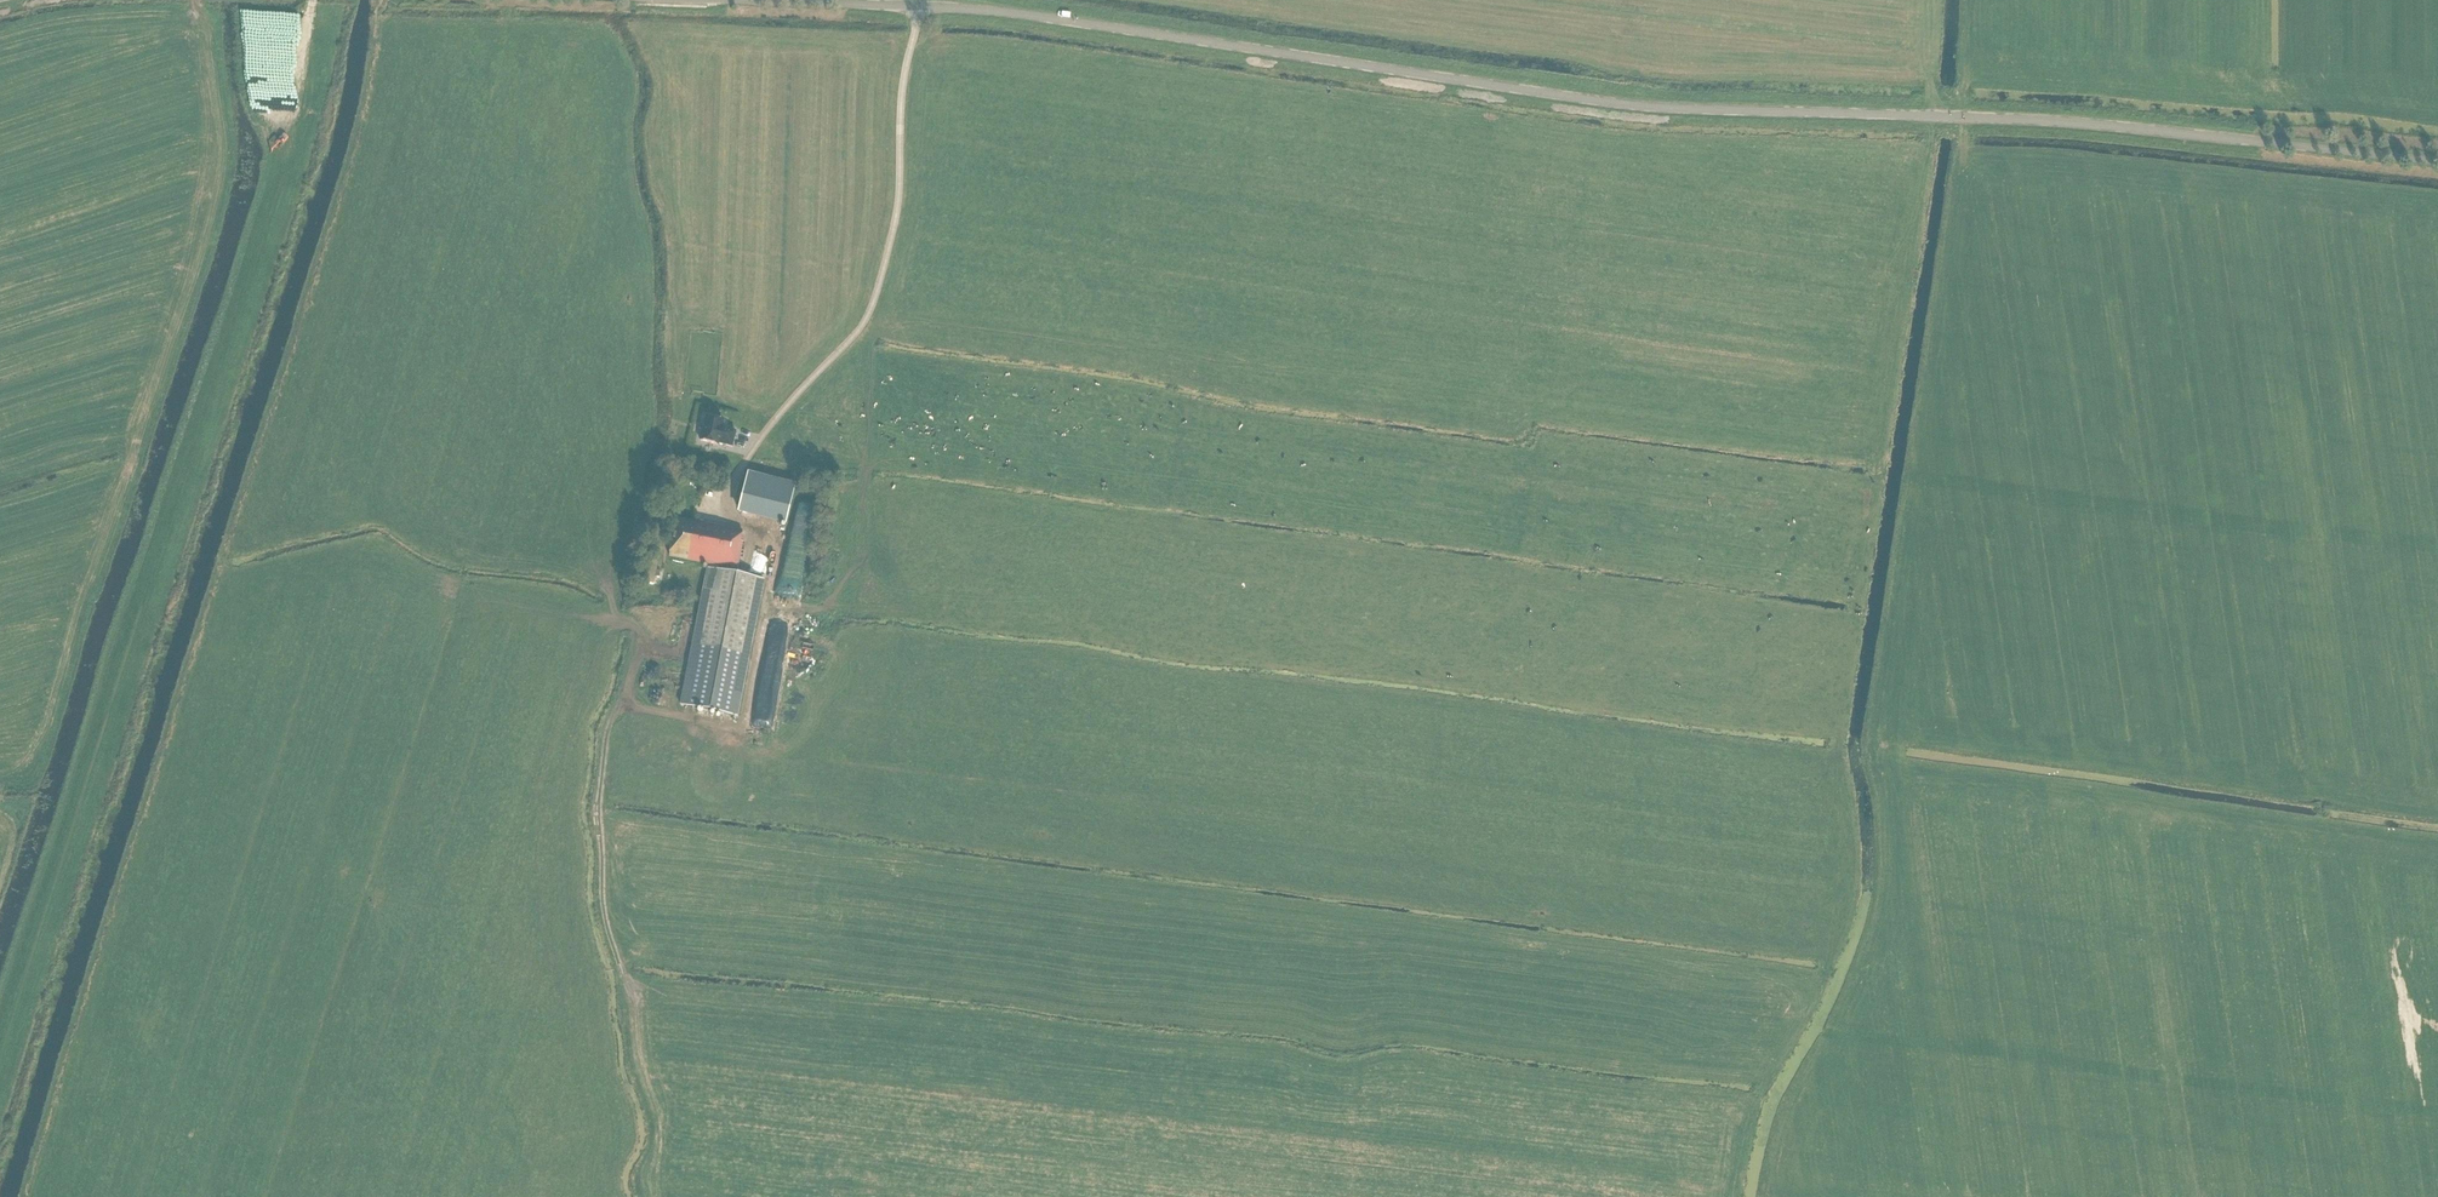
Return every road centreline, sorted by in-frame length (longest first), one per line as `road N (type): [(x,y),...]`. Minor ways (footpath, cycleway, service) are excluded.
road 1 (tertiary): [(2437,165),(2140,134),(1694,115),(1031,19),(630,0)]

